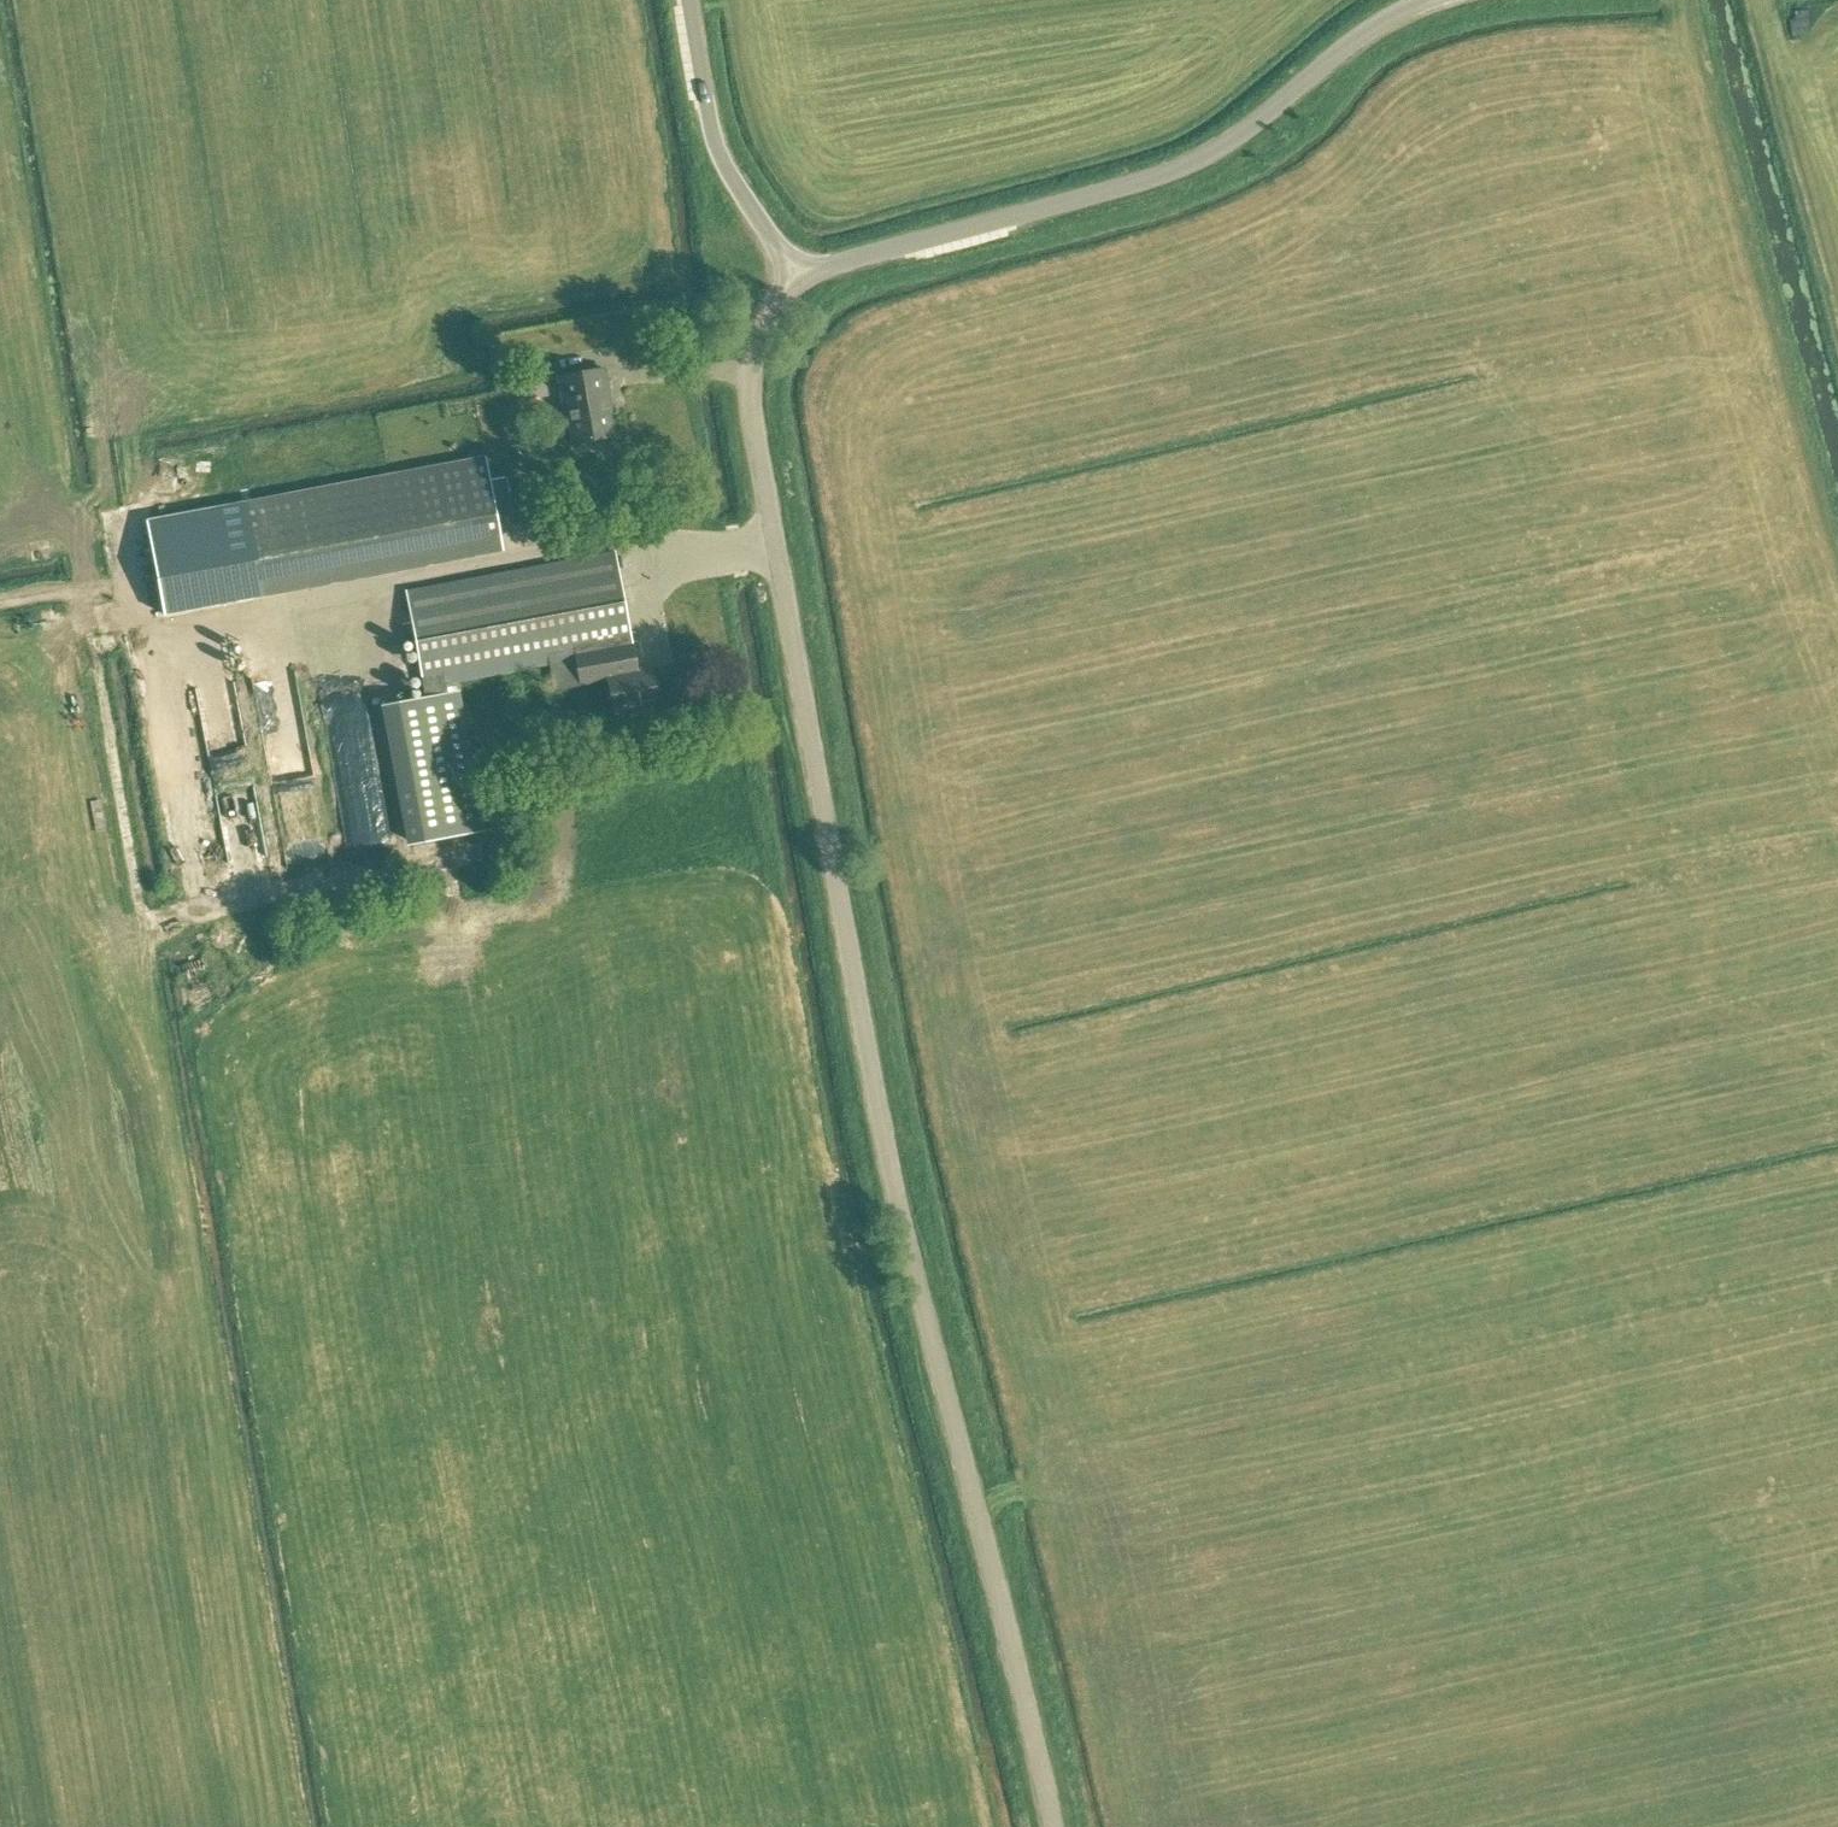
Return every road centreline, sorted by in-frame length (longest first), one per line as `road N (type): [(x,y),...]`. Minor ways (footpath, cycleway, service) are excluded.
road 1 (unclassified): [(1052,1826),(869,1064),(751,400),(756,350),(773,308),(800,280)]
road 2 (unclassified): [(800,280),(861,254),(1208,151),(1381,17),(1420,0)]
road 3 (track): [(1837,528),(1689,0)]
road 4 (unclassified): [(800,280),(716,151),(688,0)]

